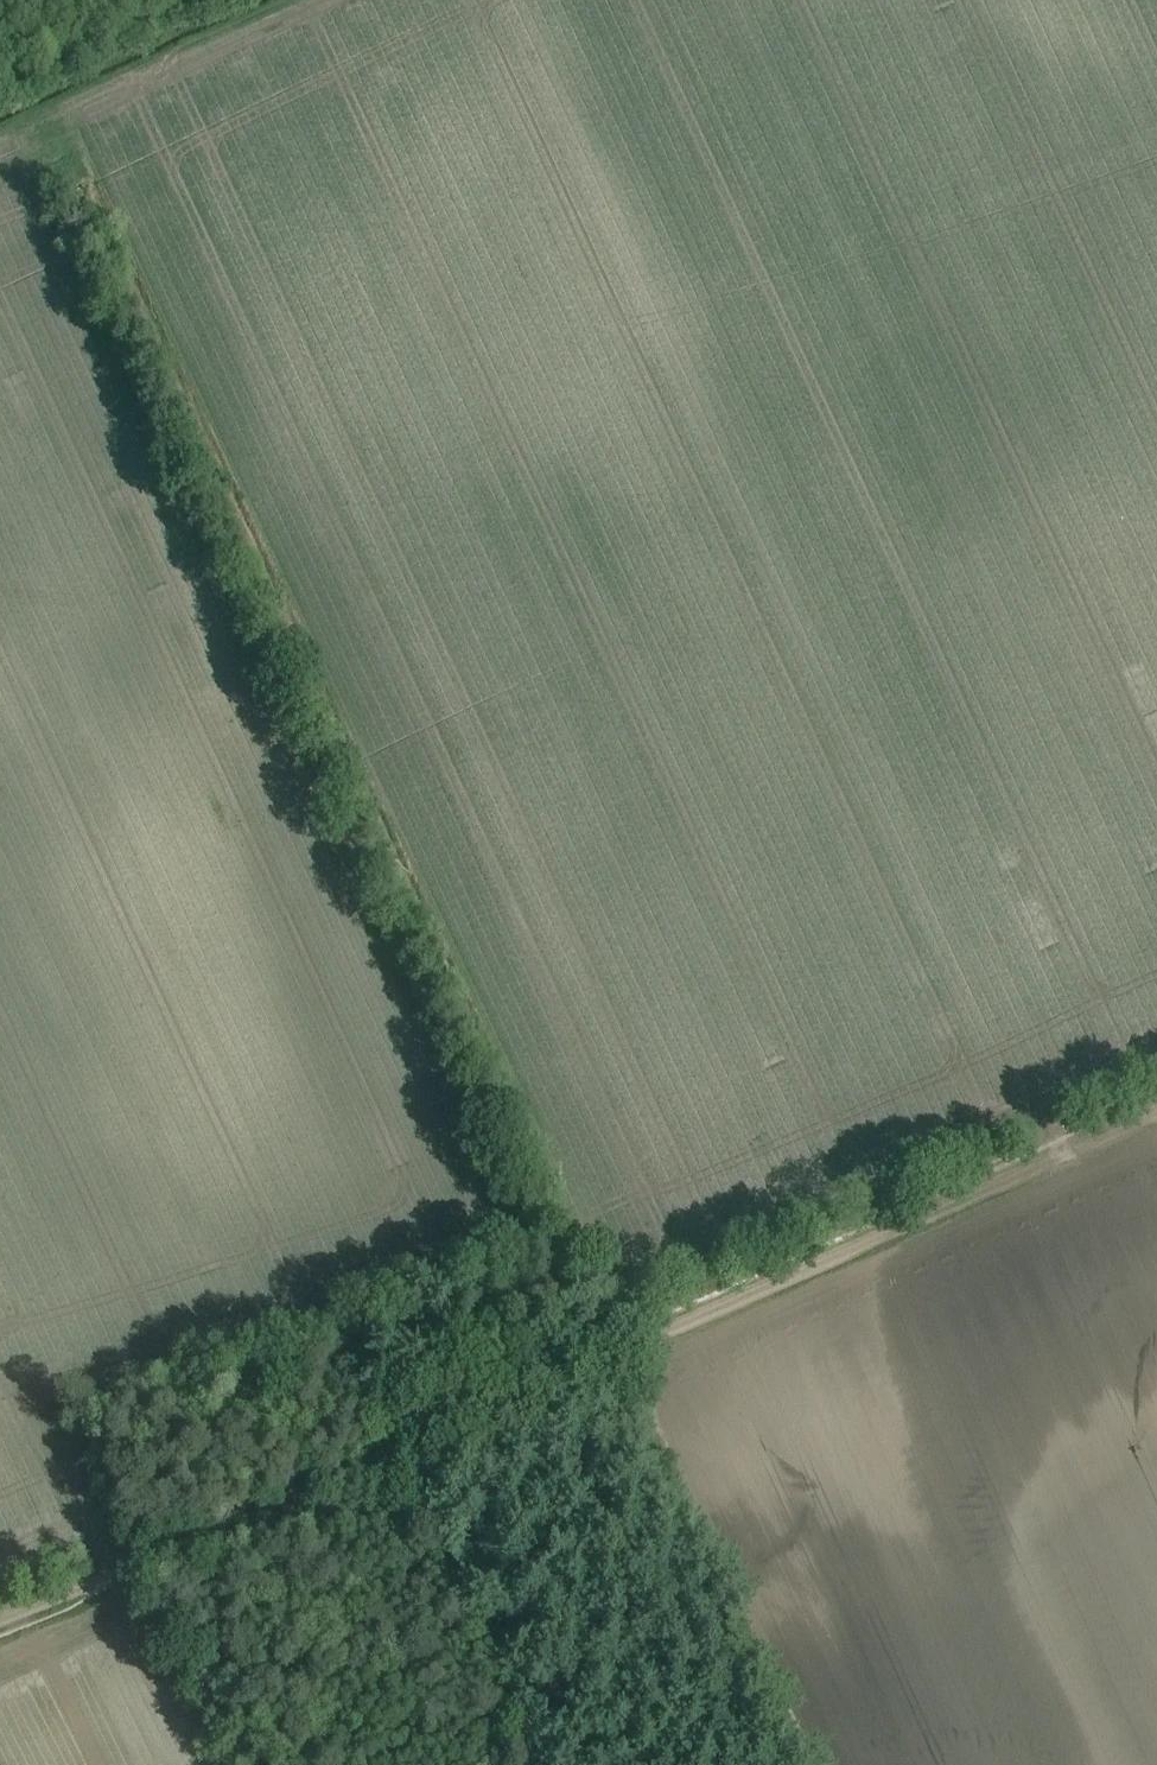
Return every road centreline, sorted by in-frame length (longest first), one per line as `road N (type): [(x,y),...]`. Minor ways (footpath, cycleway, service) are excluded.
road 1 (track): [(1156,1112),(0,1621)]

